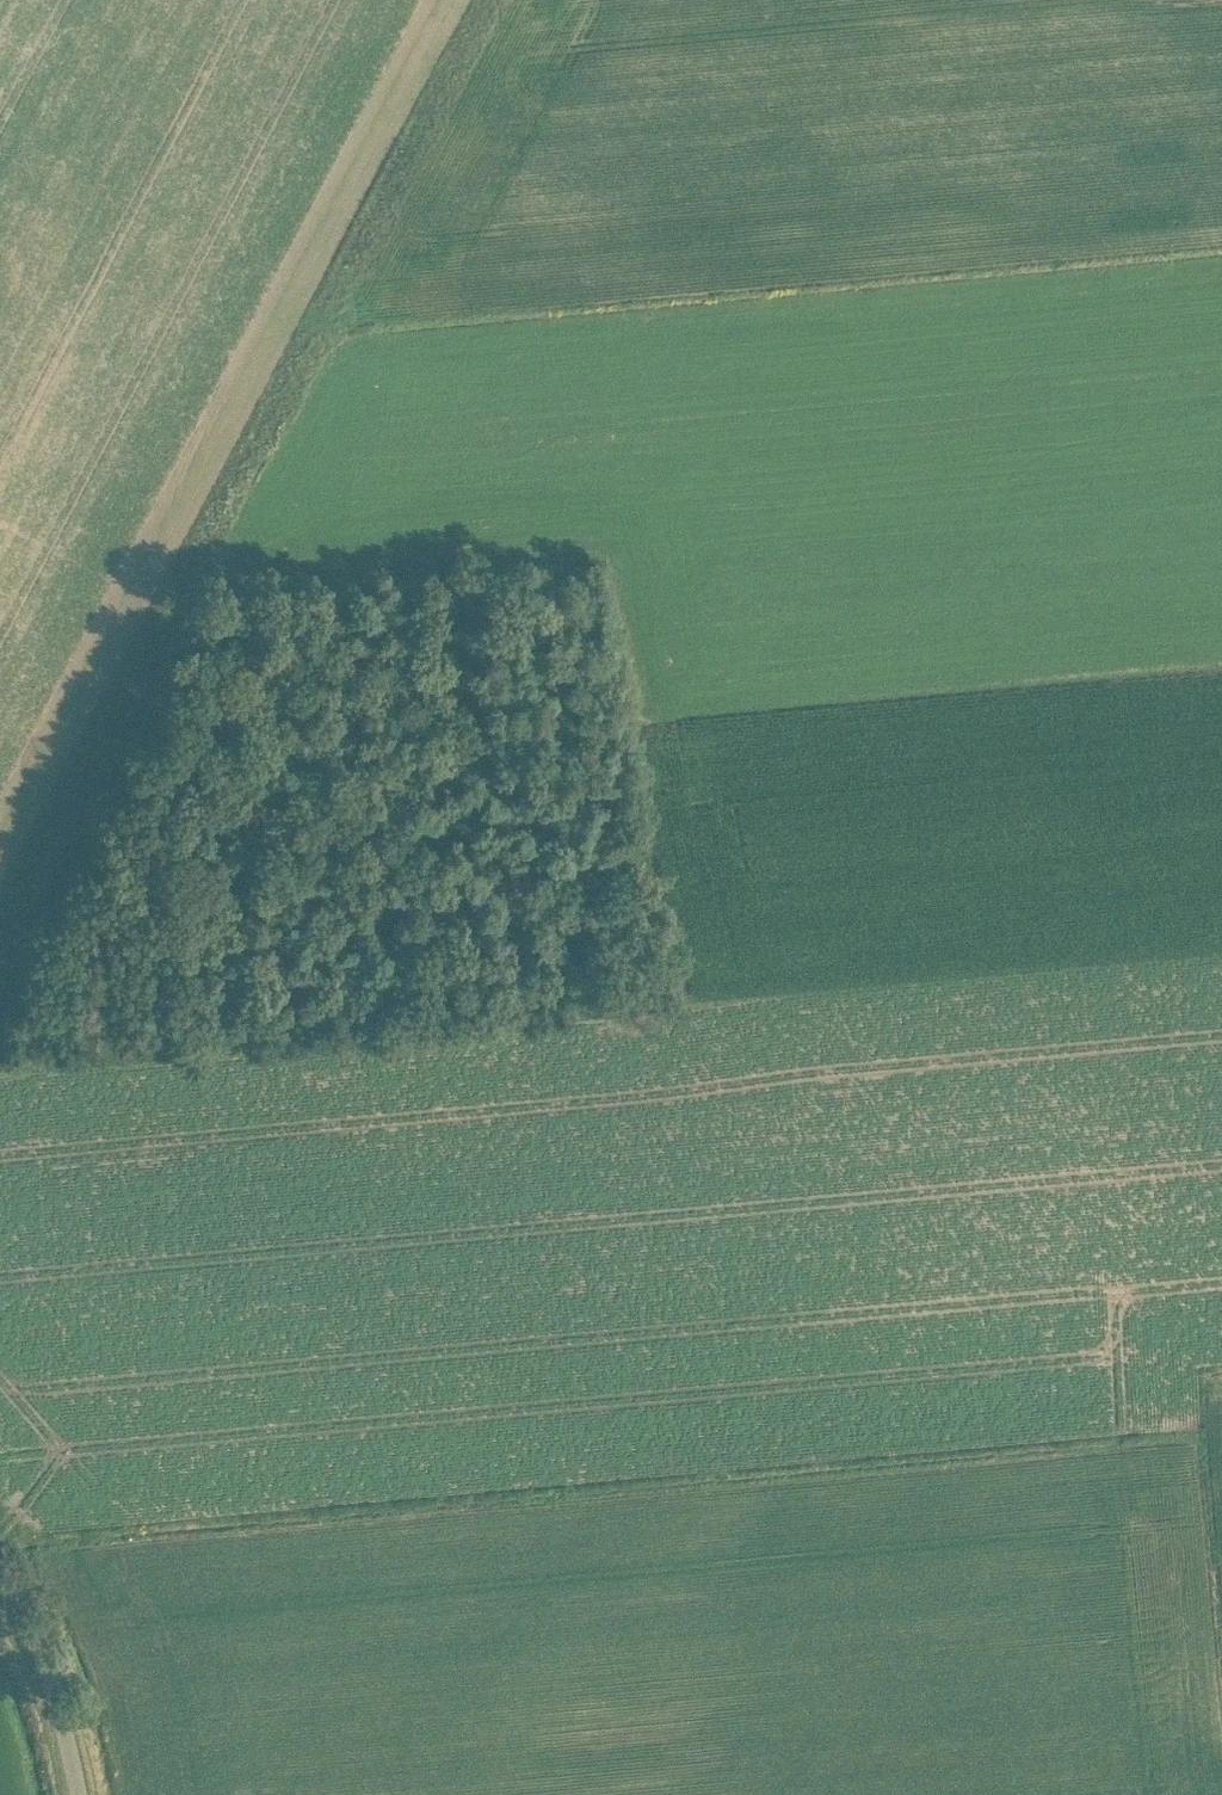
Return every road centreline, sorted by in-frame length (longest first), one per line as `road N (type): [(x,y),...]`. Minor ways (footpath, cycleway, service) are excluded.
road 1 (unclassified): [(79,1794),(36,1637),(0,1575)]

